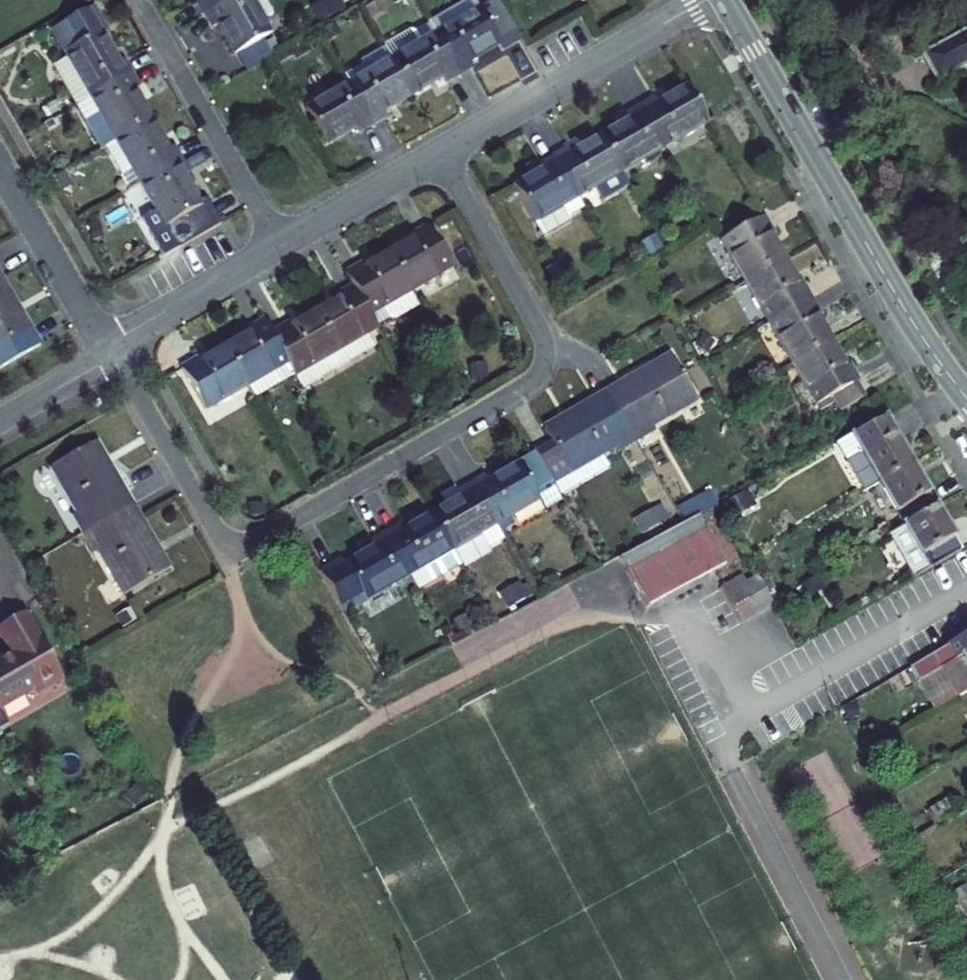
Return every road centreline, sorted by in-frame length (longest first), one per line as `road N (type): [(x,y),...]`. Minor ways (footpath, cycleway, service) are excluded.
road 1 (residential): [(114,355),(230,557),(531,383),(545,363),(545,339),(440,154)]
road 2 (secondary): [(966,398),(725,0)]
road 3 (residential): [(440,154),(706,0)]
road 4 (residential): [(138,2),(280,245)]
road 5 (residential): [(0,163),(107,345)]
road 6 (residential): [(107,345),(280,245)]
road 7 (residential): [(280,245),(440,154)]
road 8 (residential): [(114,355),(0,421)]

